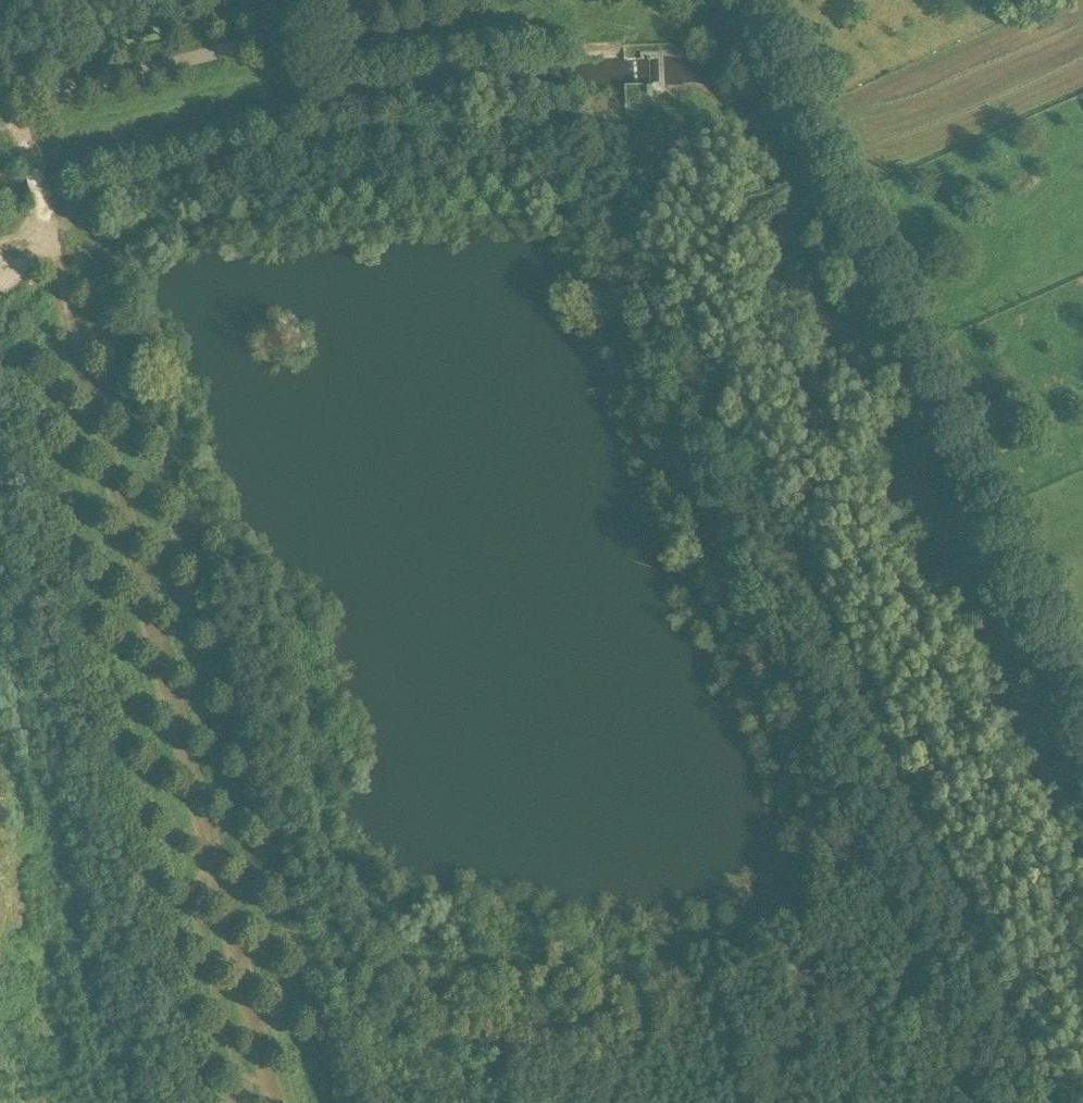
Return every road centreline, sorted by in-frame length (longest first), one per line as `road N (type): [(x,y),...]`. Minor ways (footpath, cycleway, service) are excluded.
road 1 (track): [(749,0),(1082,743)]
road 2 (unclassified): [(0,110),(422,0)]

